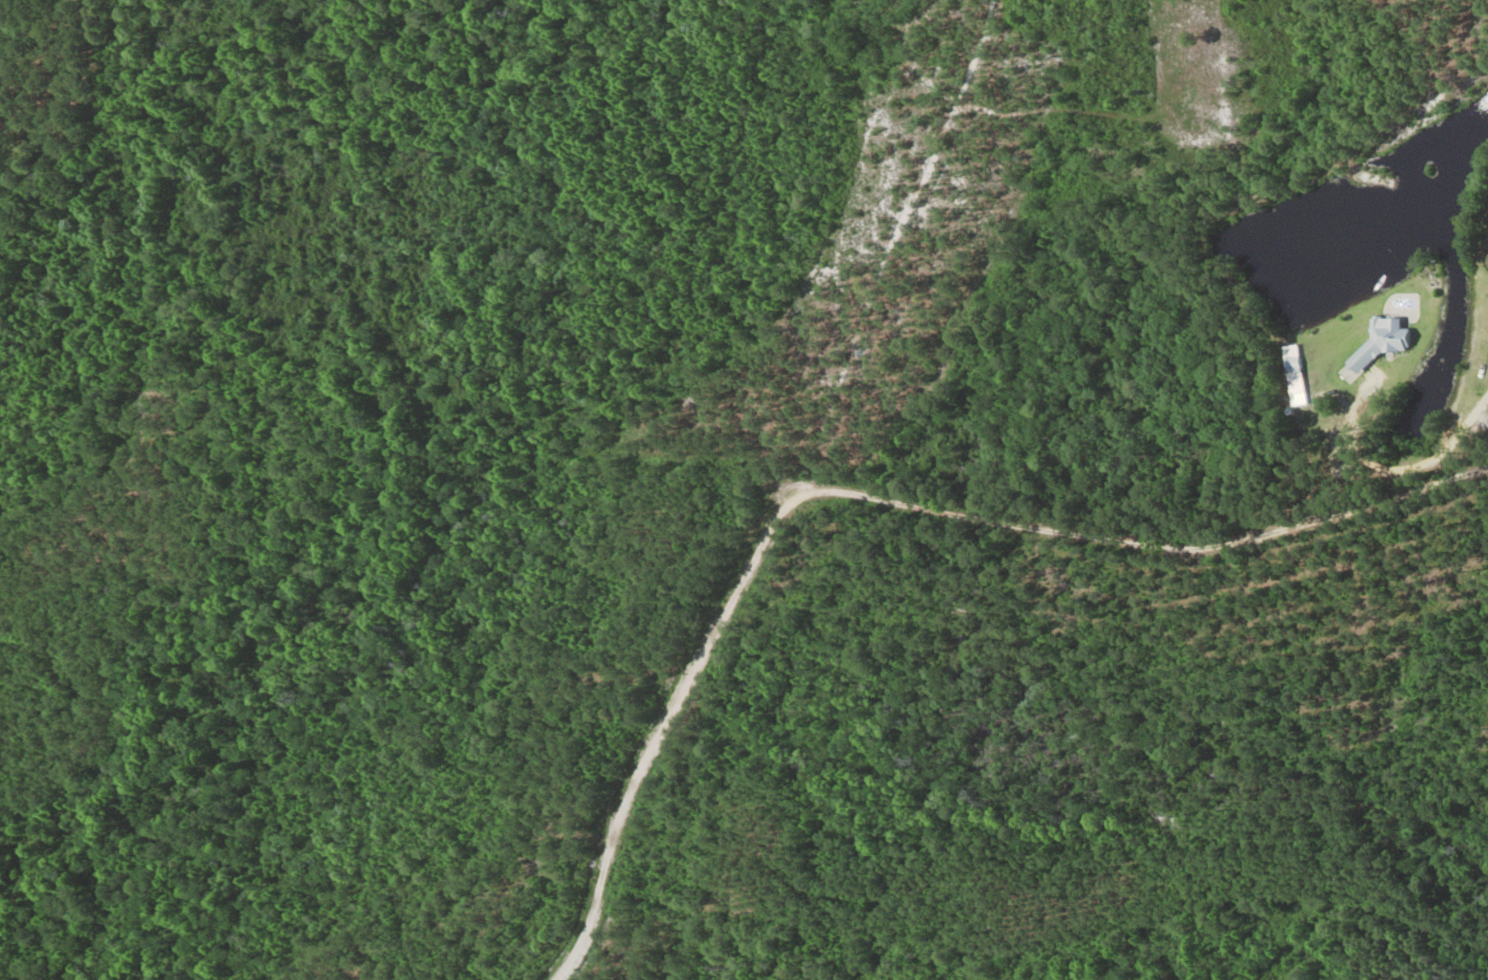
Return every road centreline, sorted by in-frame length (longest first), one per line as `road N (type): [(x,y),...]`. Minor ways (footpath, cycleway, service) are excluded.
road 1 (track): [(802,496),(844,493),(1141,544),(1201,547),(1487,466)]
road 2 (track): [(802,496),(782,510),(657,737),(621,812),(588,930),(556,979)]
road 3 (track): [(993,0),(882,269),(802,496)]

